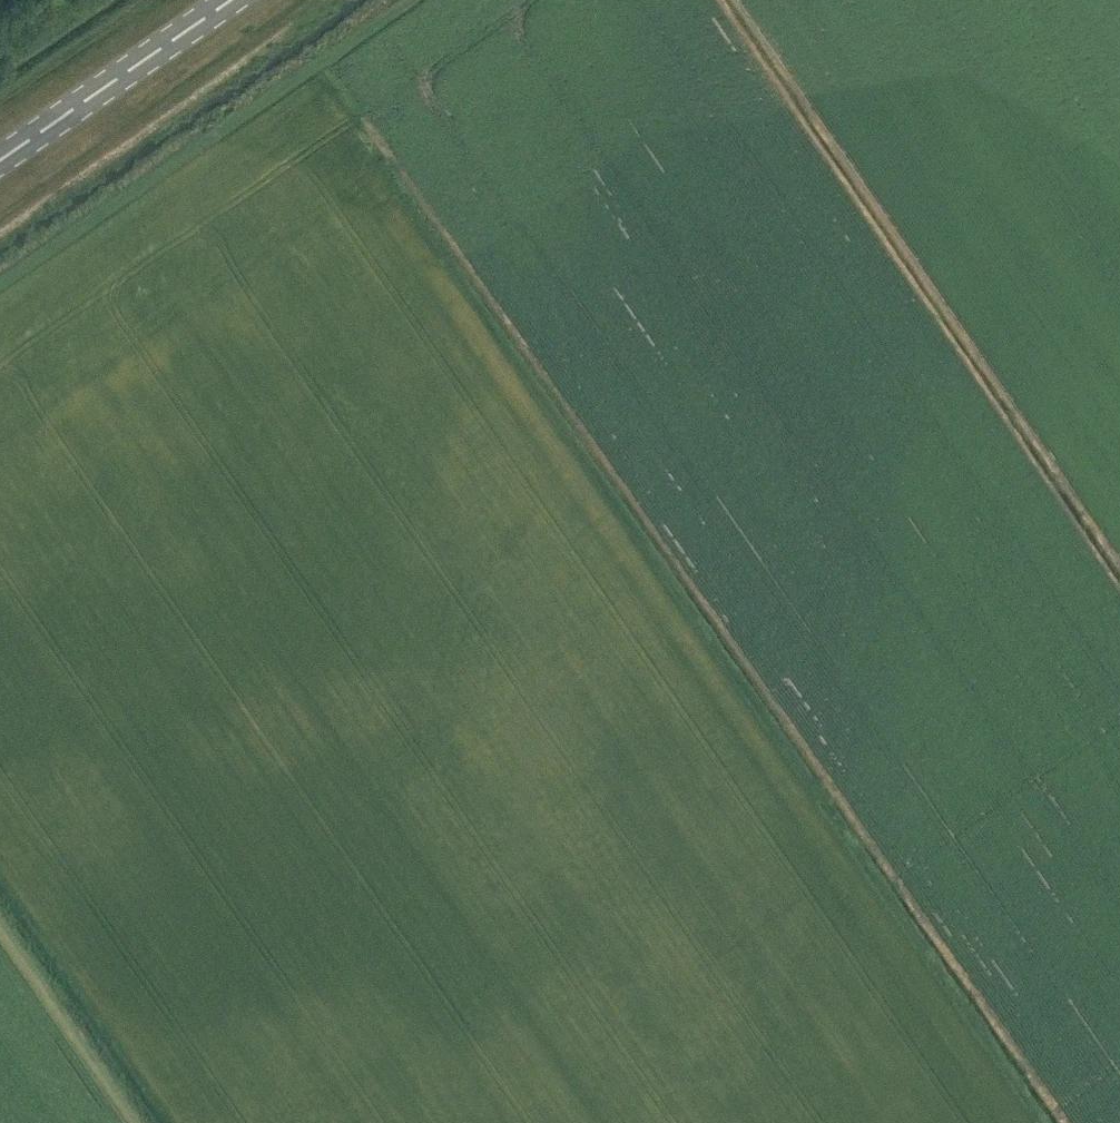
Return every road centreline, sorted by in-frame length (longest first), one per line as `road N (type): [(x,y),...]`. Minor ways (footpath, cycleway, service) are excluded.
road 1 (primary): [(0,161),(232,0)]

